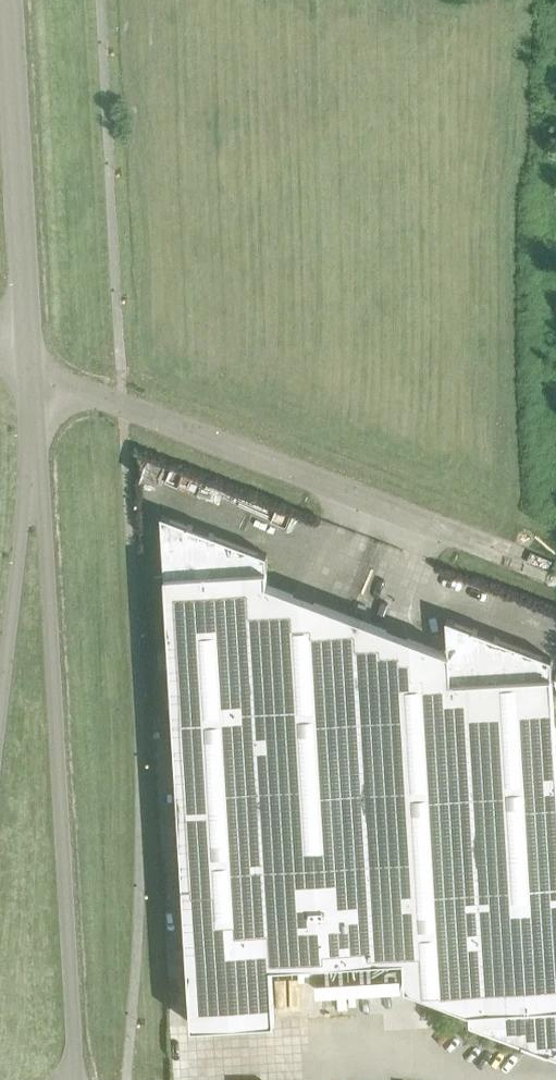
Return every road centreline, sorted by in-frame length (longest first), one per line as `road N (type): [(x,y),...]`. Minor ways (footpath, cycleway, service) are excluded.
road 1 (unclassified): [(77,1079),(46,531),(29,418)]
road 2 (unclassified): [(26,367),(541,565)]
road 3 (unclassified): [(26,367),(6,0)]
road 4 (unclassified): [(29,418),(0,713)]

